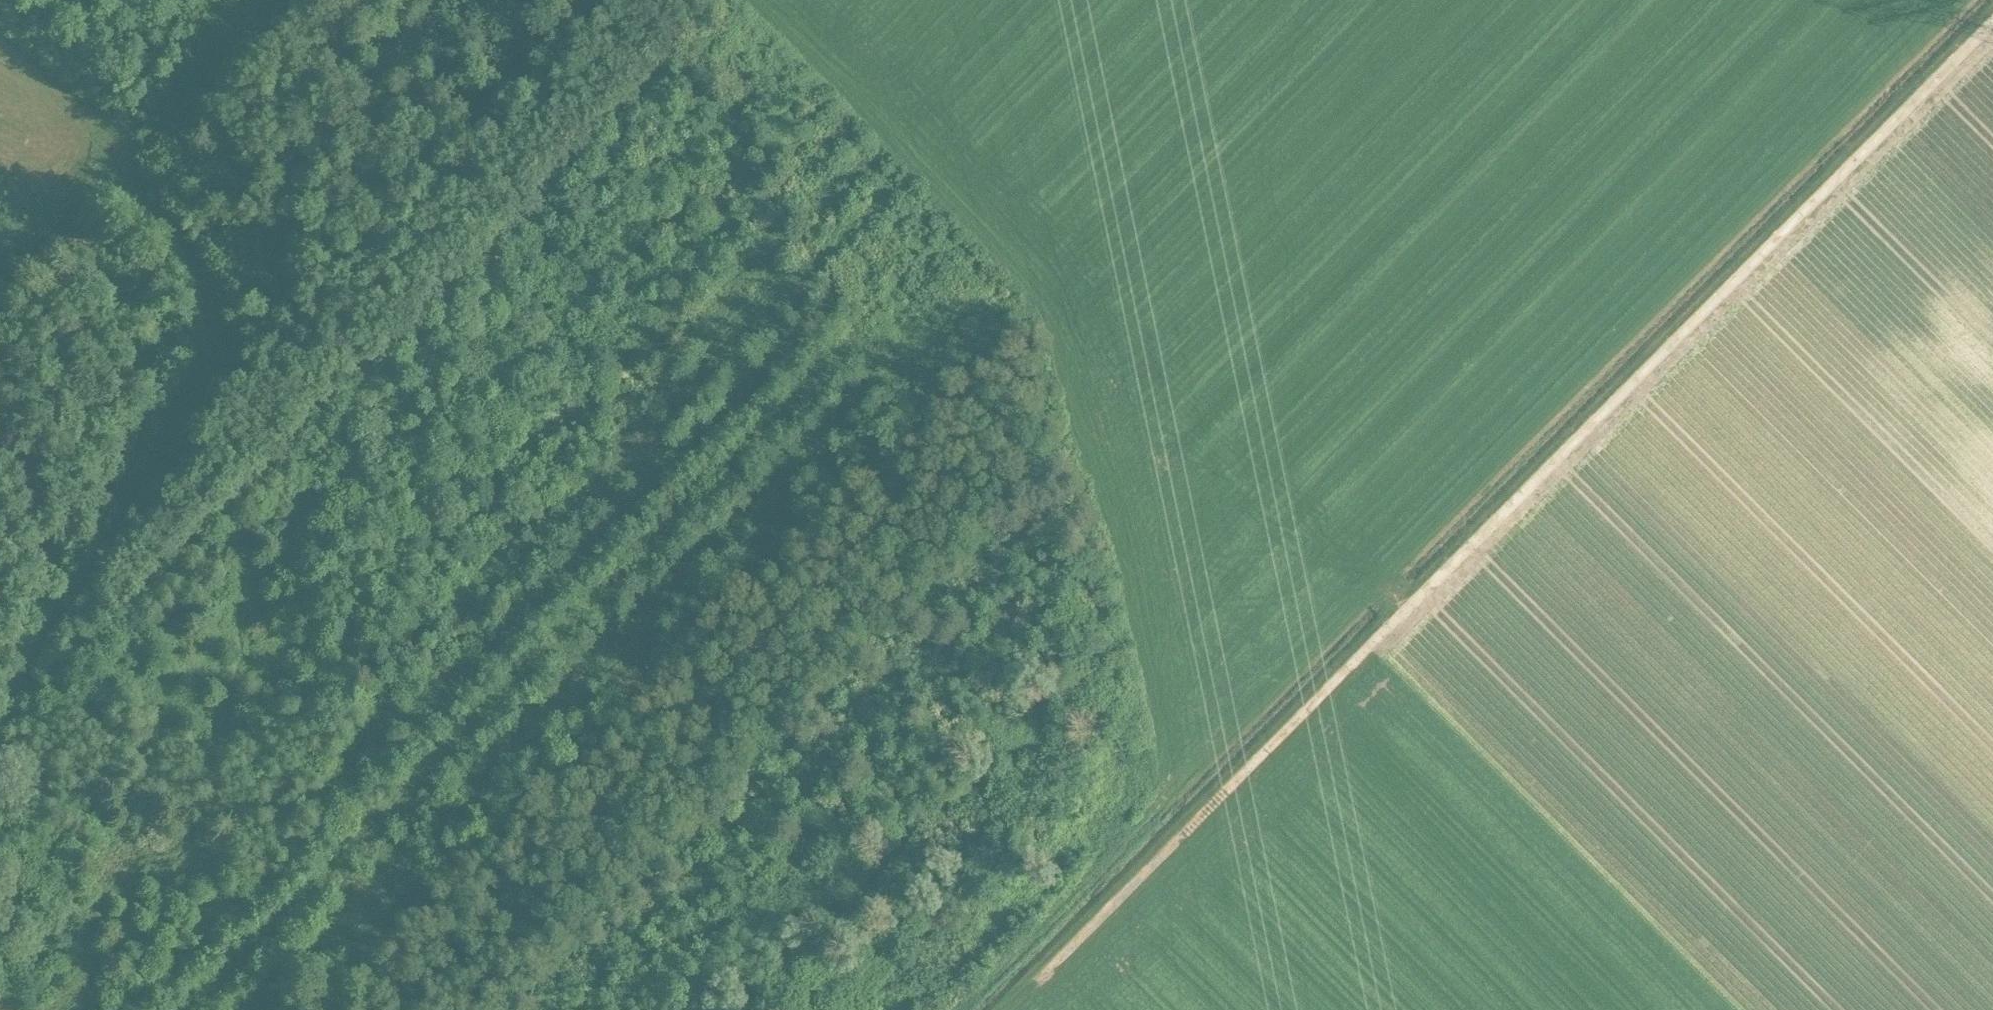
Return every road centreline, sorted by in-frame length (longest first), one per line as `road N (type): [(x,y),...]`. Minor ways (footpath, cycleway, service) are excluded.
road 1 (track): [(0,50),(74,105),(116,153),(193,269),(200,306),(195,359),(0,717)]

